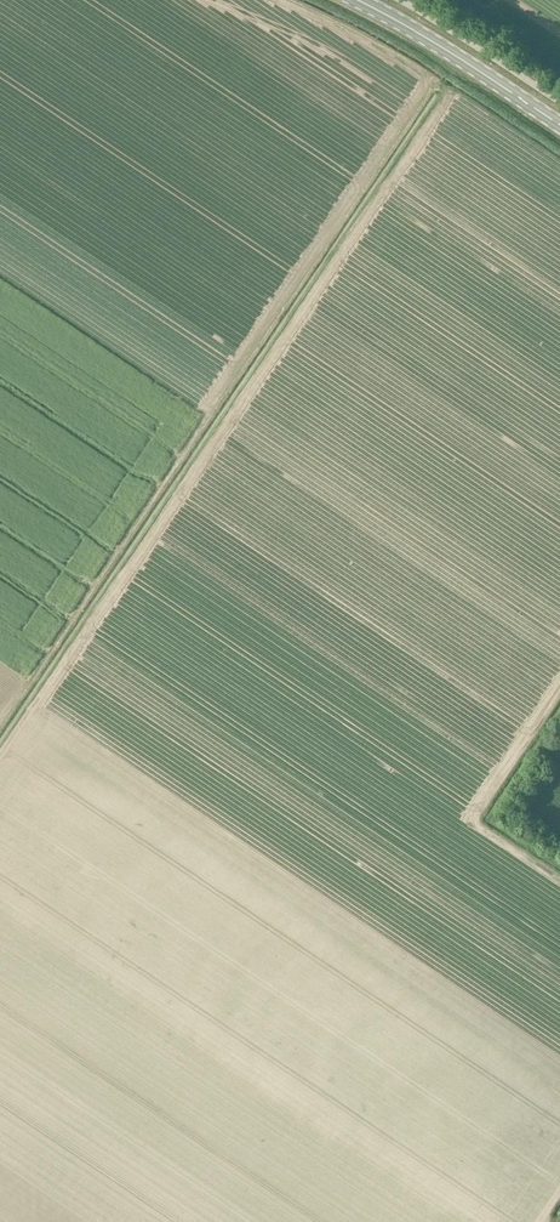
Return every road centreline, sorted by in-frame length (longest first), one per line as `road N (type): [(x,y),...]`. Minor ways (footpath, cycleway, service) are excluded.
road 1 (secondary): [(559,125),(357,0)]

